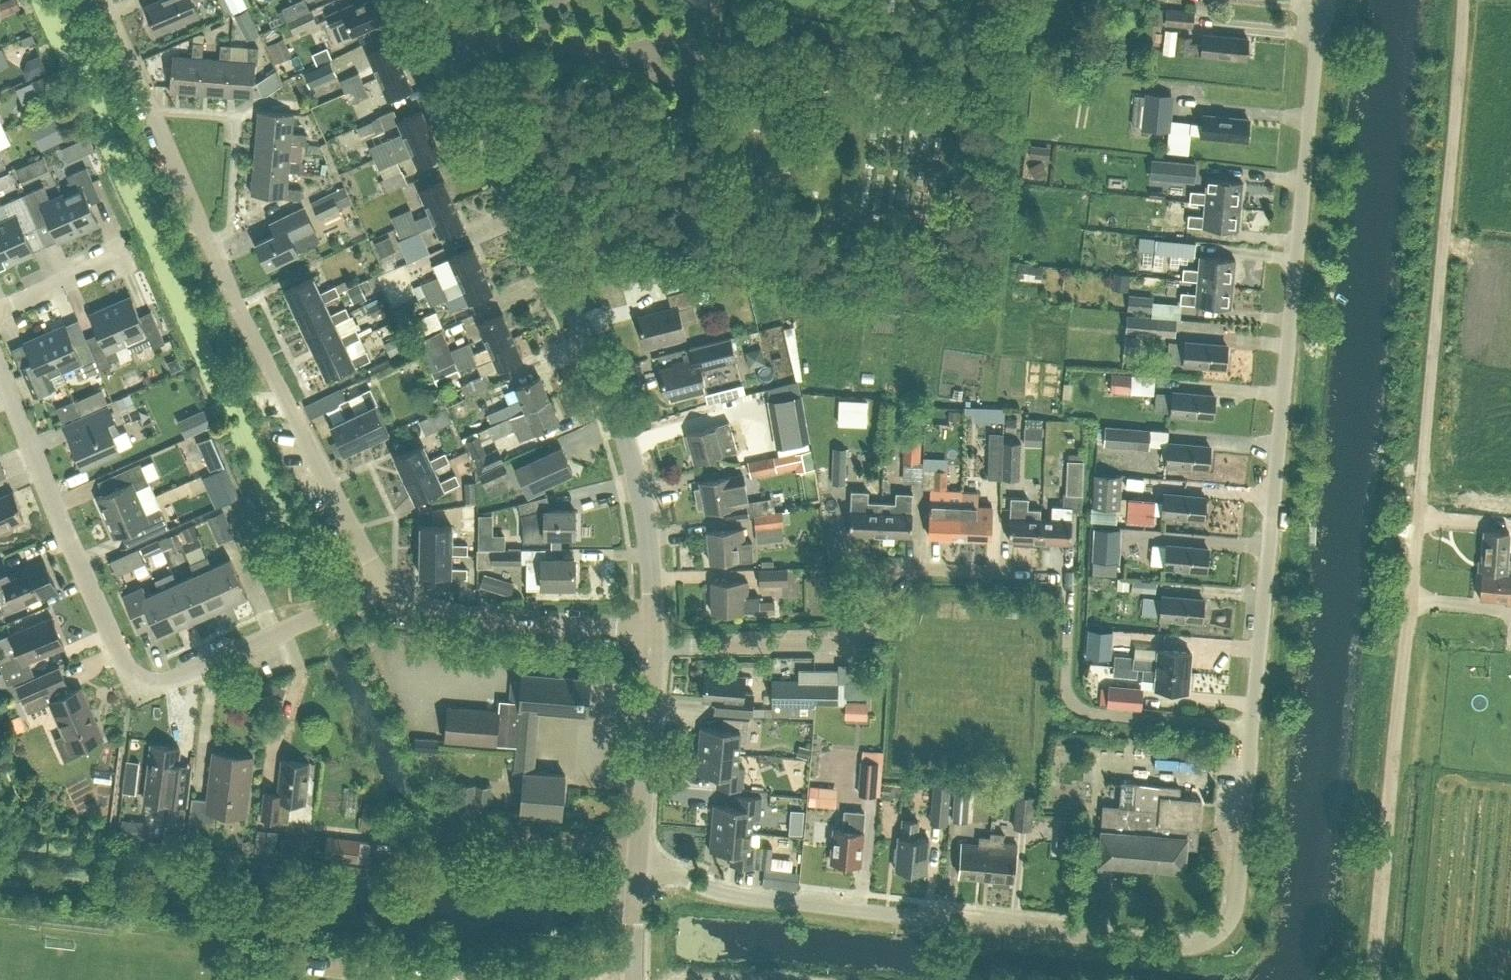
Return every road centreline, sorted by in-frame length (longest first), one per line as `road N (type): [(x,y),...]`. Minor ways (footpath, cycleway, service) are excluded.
road 1 (track): [(1373,979),(1466,0)]
road 2 (residential): [(638,858),(719,891),(1186,946),(1225,926),(1235,903),(1252,728)]
road 3 (residential): [(1252,728),(1089,713),(1071,699),(1063,679),(1068,577),(885,569),(855,641),(654,642)]
road 4 (residential): [(1252,728),(1319,0)]
road 5 (track): [(631,957),(0,888)]
road 6 (tertiary): [(654,627),(647,496),(610,390),(451,39)]
road 7 (residential): [(383,584),(140,693),(0,372)]
road 8 (residential): [(383,584),(209,239)]
road 9 (residential): [(654,627),(475,616),(383,584)]
road 10 (residential): [(679,54),(451,39)]
road 11 (residential): [(153,109),(234,114),(228,230),(209,239)]
road 12 (tertiary): [(638,858),(654,642)]
road 13 (residential): [(307,963),(460,979)]
road 14 (residential): [(209,239),(153,109)]
road 15 (residential): [(0,308),(122,254)]
road 16 (tertiary): [(631,979),(638,858)]

